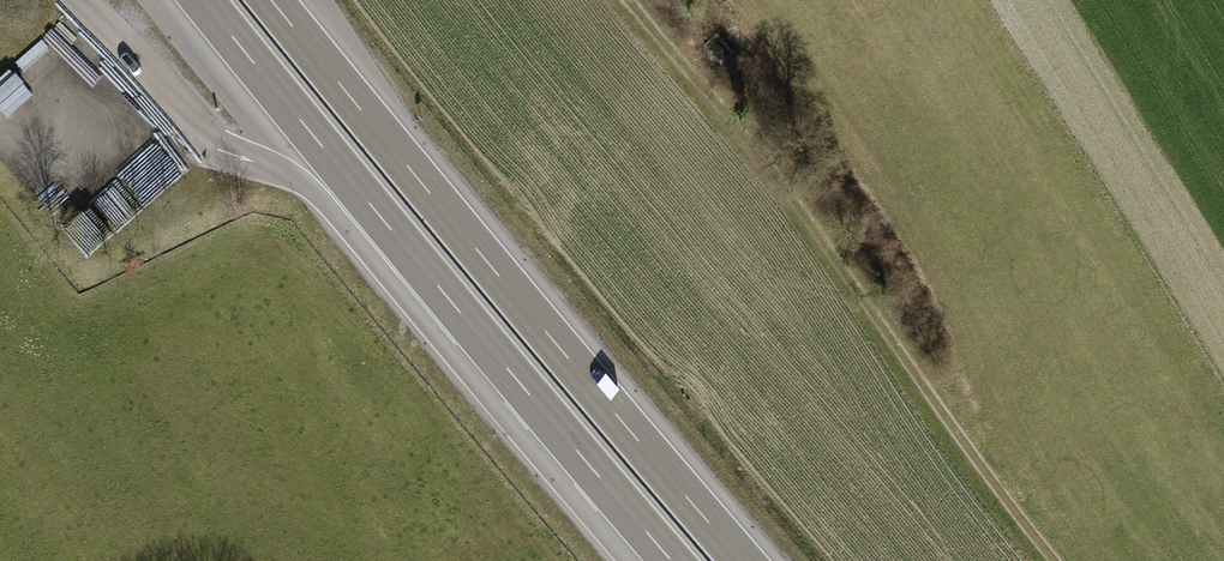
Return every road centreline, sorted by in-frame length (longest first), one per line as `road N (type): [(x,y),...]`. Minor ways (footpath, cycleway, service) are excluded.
road 1 (motorway): [(743,560),(273,0)]
road 2 (track): [(635,0),(750,132),(1053,560)]
road 3 (motorway): [(380,219),(670,560)]
road 4 (motorway): [(76,0),(216,147),(380,219)]
road 5 (motorway): [(201,0),(380,219)]

